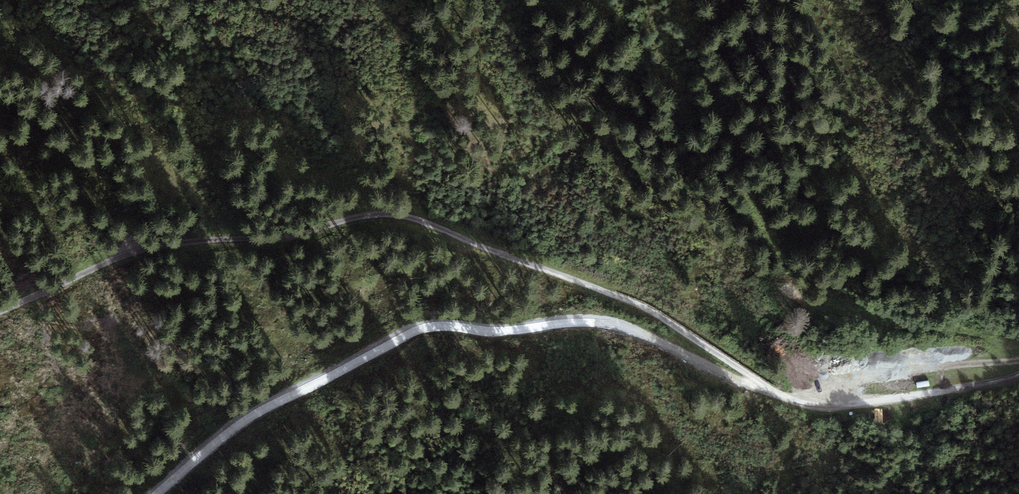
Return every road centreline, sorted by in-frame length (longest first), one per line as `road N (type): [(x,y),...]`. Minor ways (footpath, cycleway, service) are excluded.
road 1 (track): [(0,312),(139,251),(281,238),(393,215),(647,309),(799,403)]
road 2 (track): [(152,493),(241,422),(429,330),(609,321),(769,389)]

